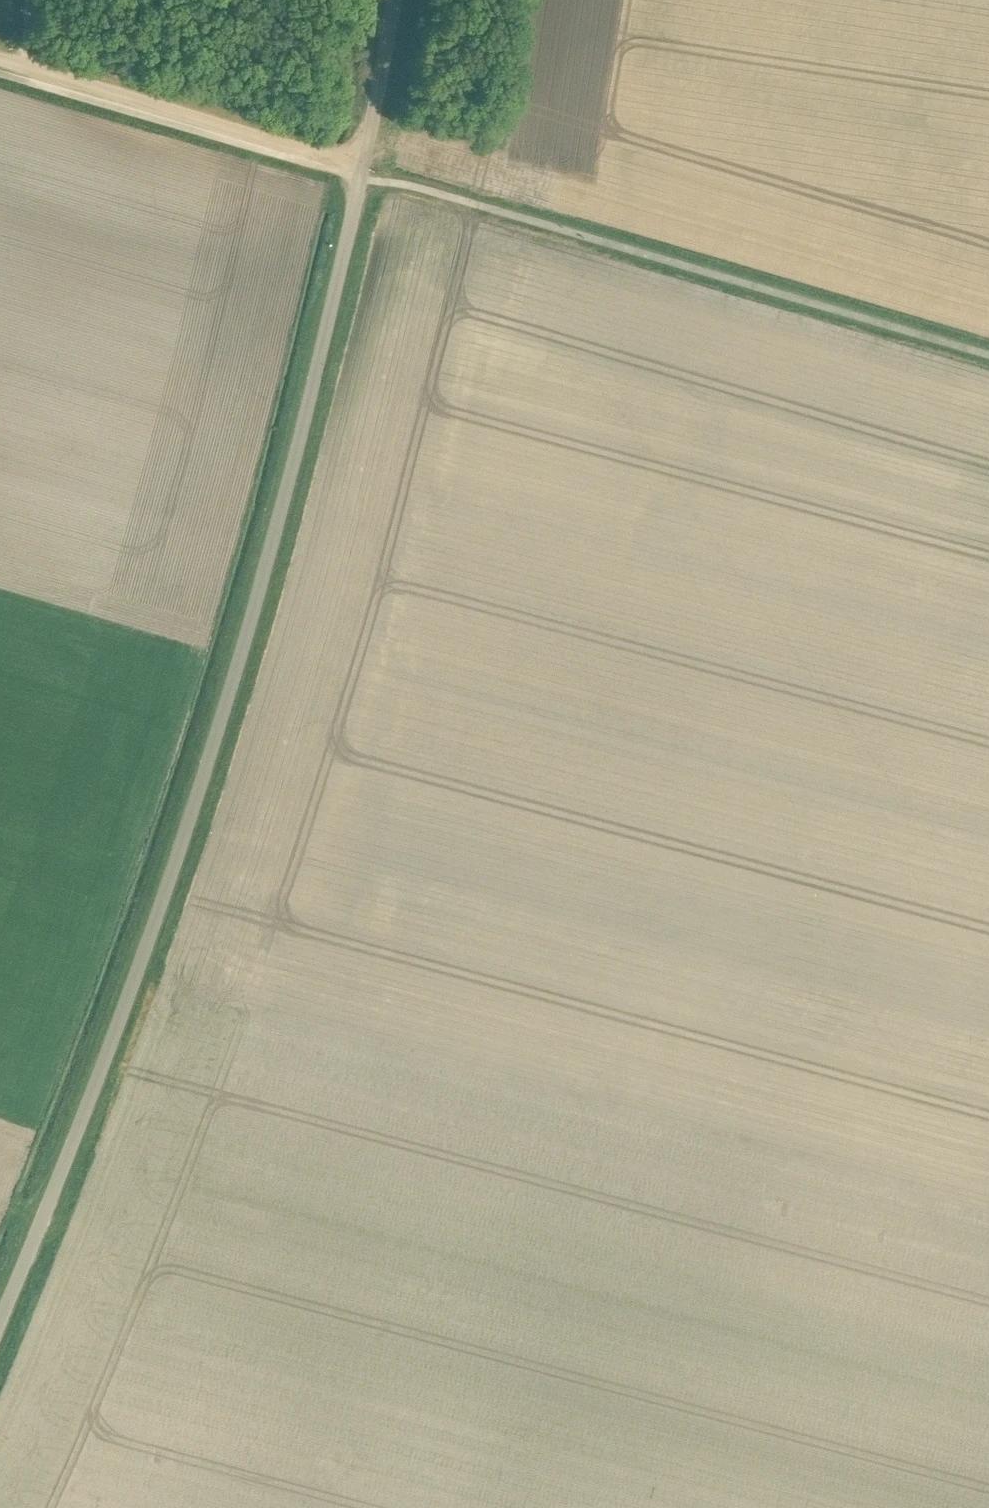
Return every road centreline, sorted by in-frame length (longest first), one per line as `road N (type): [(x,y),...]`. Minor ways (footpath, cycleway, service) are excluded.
road 1 (unclassified): [(0,1276),(109,1016),(267,536),(361,180),(394,0)]
road 2 (track): [(0,63),(363,168)]

